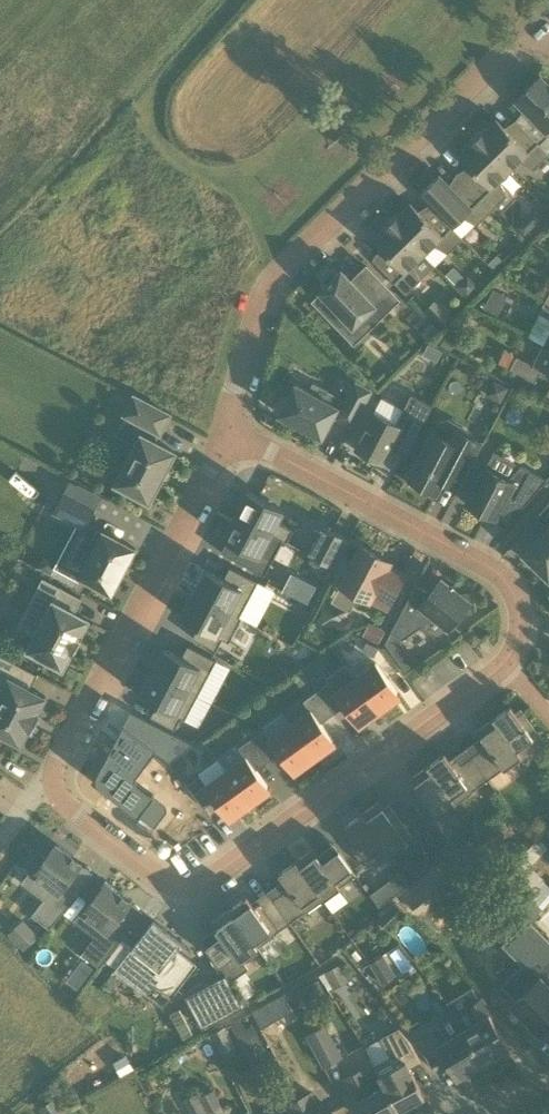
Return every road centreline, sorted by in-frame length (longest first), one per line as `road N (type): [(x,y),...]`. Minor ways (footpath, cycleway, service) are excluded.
road 1 (residential): [(226,437),(481,564),(521,604),(517,647),(505,668),(185,891),(163,885),(70,816),(54,785)]
road 2 (residential): [(226,437),(275,272),(535,23)]
road 3 (residential): [(54,785),(226,437)]

